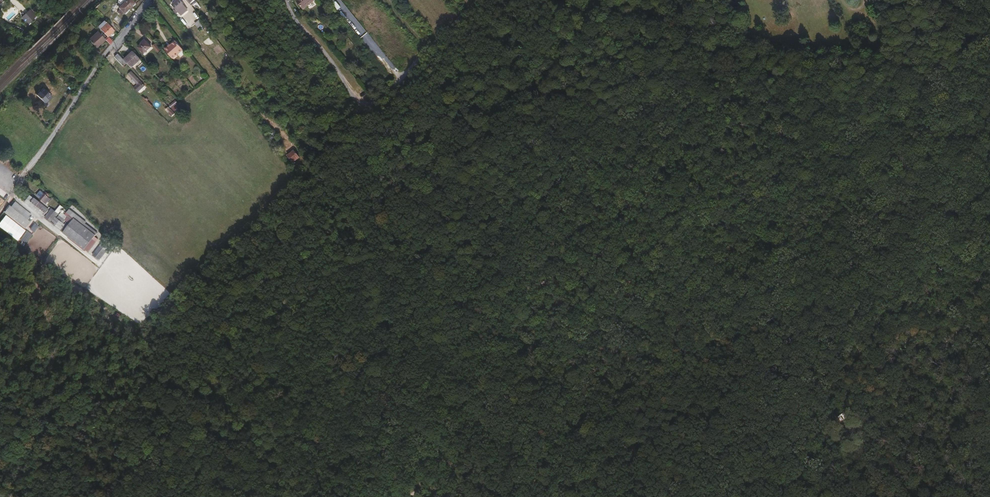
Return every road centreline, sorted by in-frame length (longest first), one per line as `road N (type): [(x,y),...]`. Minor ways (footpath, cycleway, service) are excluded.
road 1 (track): [(144,324),(168,333),(189,323),(237,332),(341,365),(381,360),(490,312),(989,475)]
road 2 (track): [(479,0),(144,324),(12,471),(1,496)]
road 3 (track): [(369,108),(488,71),(591,62),(654,67),(870,123),(926,128),(989,120)]
road 4 (track): [(490,312),(870,123),(858,320)]
road 5 (track): [(776,496),(989,304)]
road 6 (unclassified): [(1,209),(148,0)]
road 7 (track): [(490,312),(449,300),(427,273),(401,189),(346,132)]
road 8 (track): [(419,344),(392,394),(361,496)]

